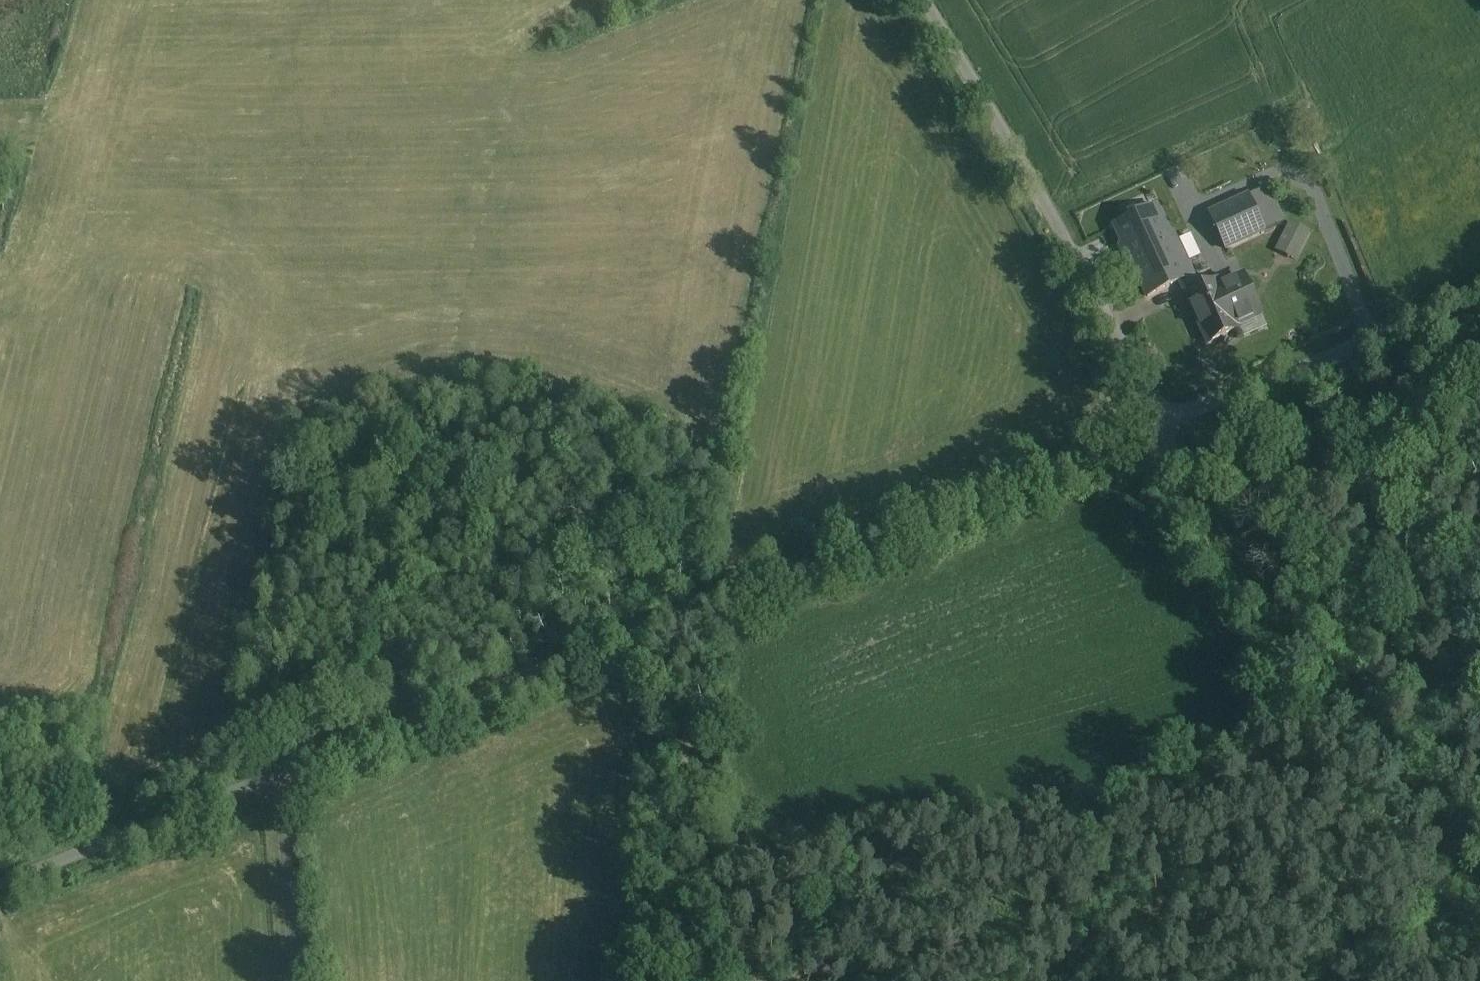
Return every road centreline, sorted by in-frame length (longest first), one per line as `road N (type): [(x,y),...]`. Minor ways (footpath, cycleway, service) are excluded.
road 1 (unclassified): [(0,883),(1165,420)]
road 2 (track): [(1165,420),(1165,445),(1235,561),(1479,889)]
road 3 (unclassified): [(1165,420),(930,0)]
road 4 (unclassified): [(1165,420),(1479,294)]

